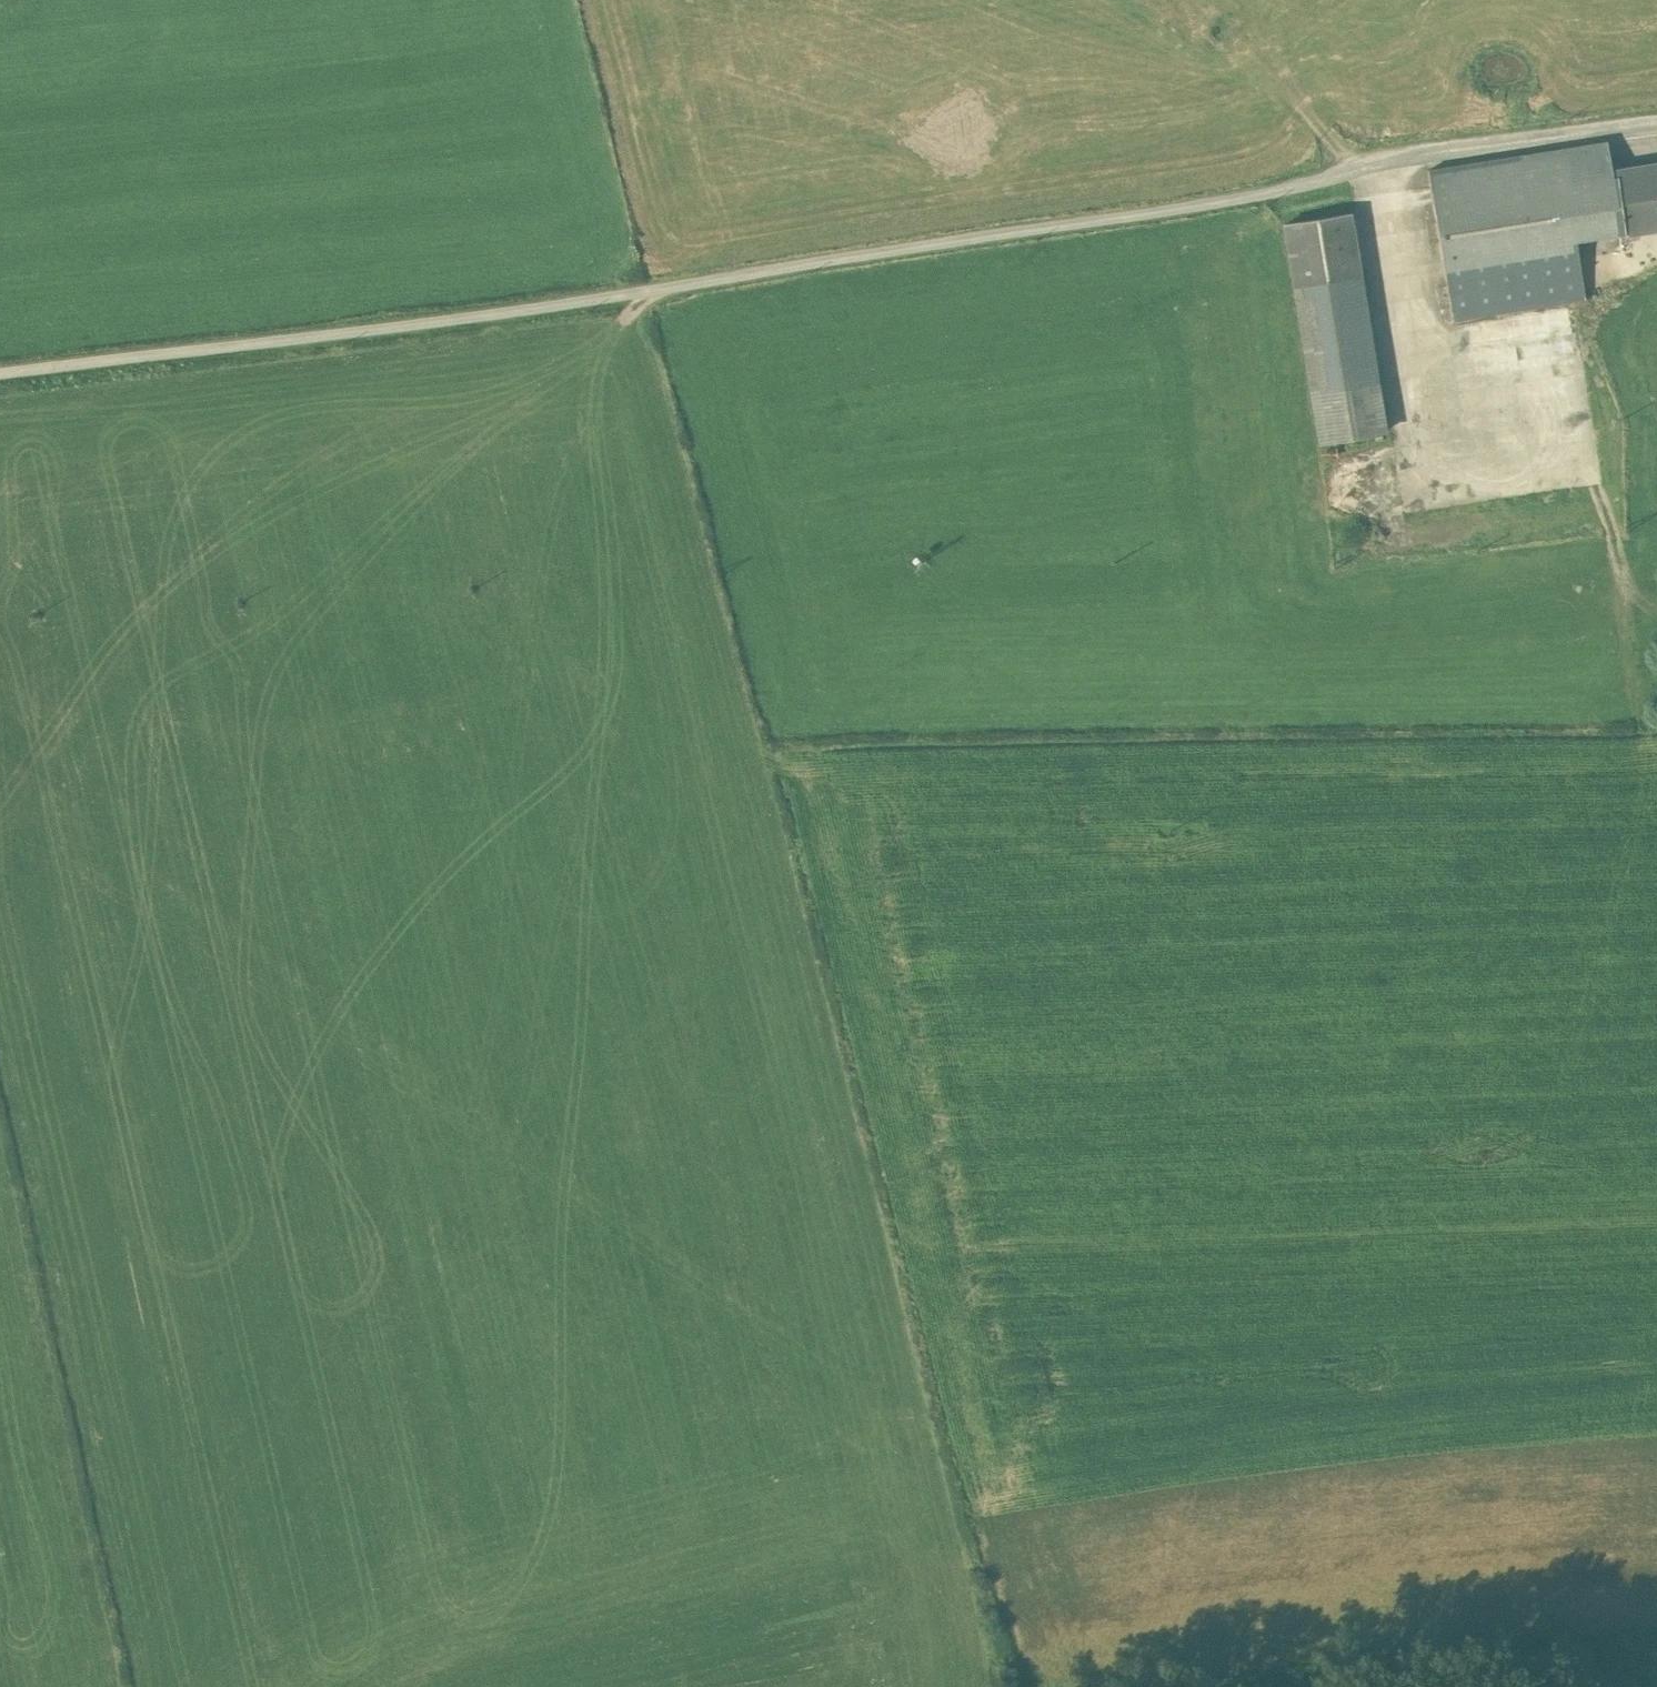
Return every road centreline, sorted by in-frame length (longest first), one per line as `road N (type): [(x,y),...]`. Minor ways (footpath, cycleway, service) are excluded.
road 1 (unclassified): [(0,374),(455,315),(1324,177),(1404,154),(1656,121)]

